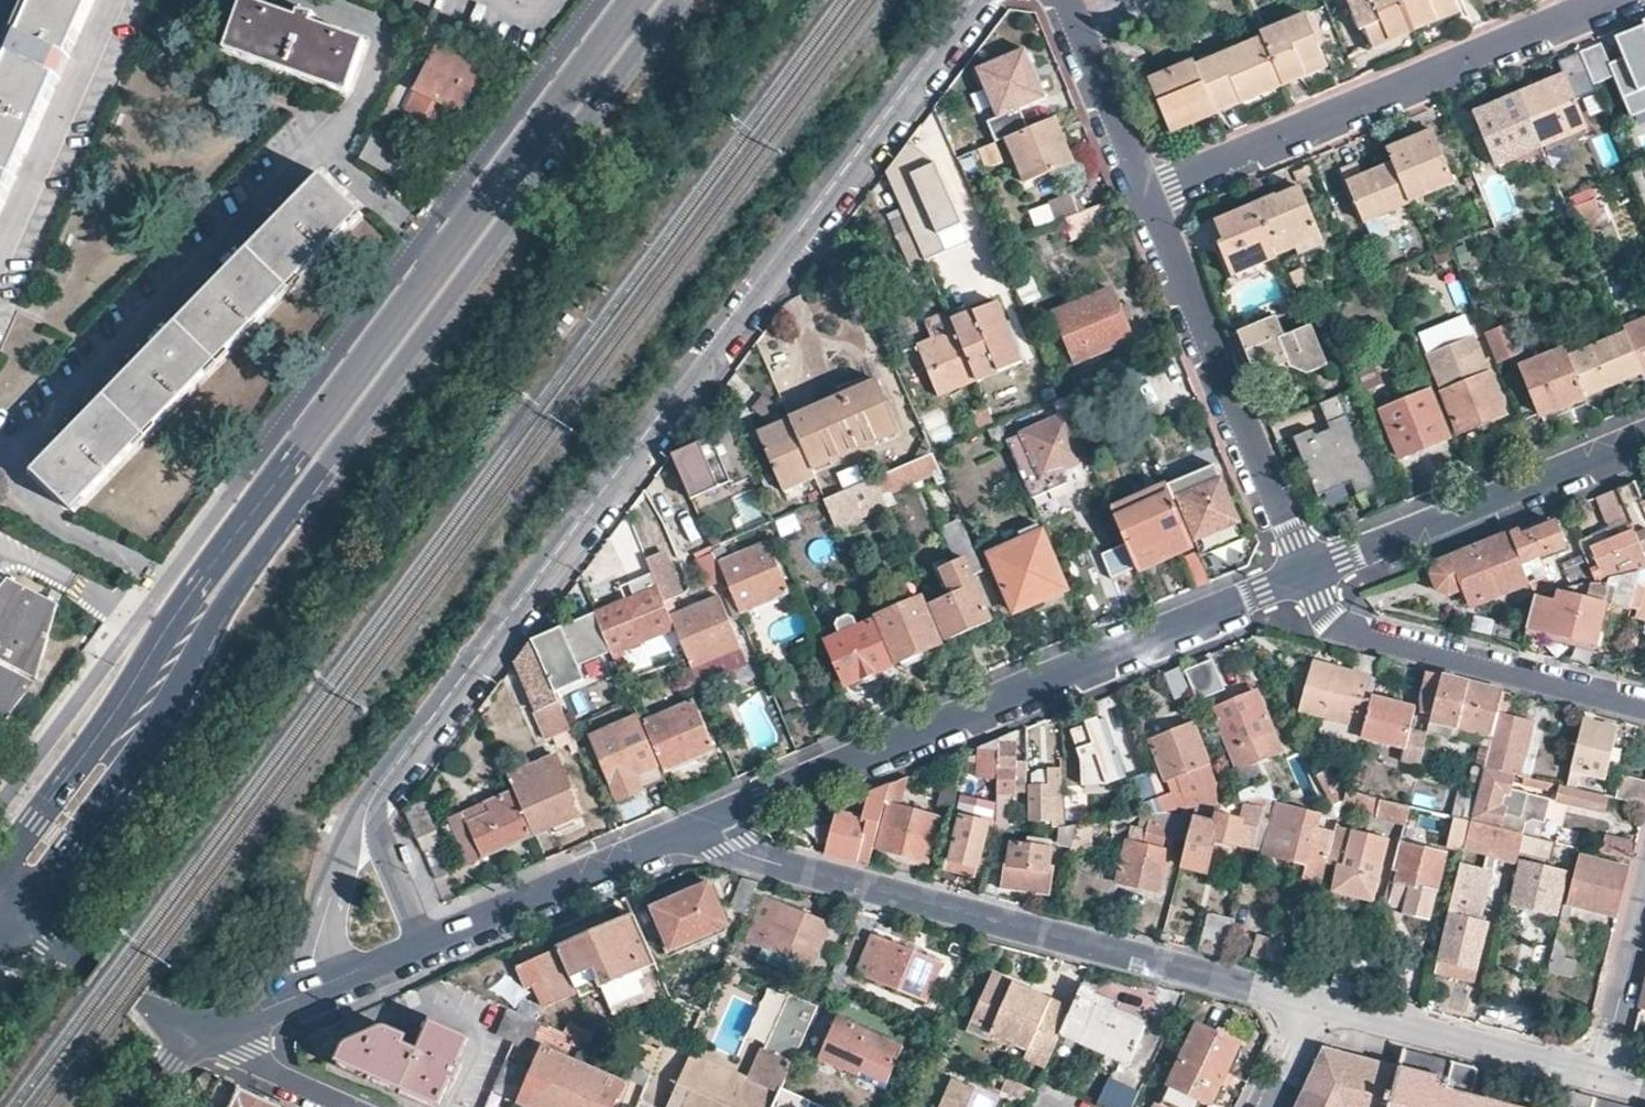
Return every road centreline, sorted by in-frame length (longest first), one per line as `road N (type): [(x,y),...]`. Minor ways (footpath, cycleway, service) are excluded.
road 1 (residential): [(362,838),(369,807),(398,758),(980,0)]
road 2 (secondary): [(128,733),(208,612),(663,0)]
road 3 (residential): [(719,819),(735,846),(755,856),(1320,1001)]
road 4 (residential): [(1306,575),(719,819)]
road 5 (residential): [(1144,196),(1601,0)]
road 6 (residential): [(1306,575),(1144,196)]
road 7 (residential): [(1644,707),(1339,626),(1306,575)]
road 8 (residential): [(1644,439),(1306,575)]
road 9 (residential): [(719,819),(424,943)]
road 10 (residential): [(1320,1001),(1601,1072)]
road 11 (secondary): [(22,919),(72,847),(128,733)]
road 12 (residential): [(1144,196),(1061,0)]
road 13 (residential): [(22,919),(190,1036)]
road 14 (secondary): [(128,733),(37,819),(0,871)]
road 15 (residential): [(1601,1072),(1644,894)]
road 16 (residential): [(190,1036),(347,1106)]
road 17 (residential): [(362,838),(347,858),(321,937),(331,982)]
road 18 (residential): [(190,1036),(331,982)]
road 19 (residential): [(424,943),(384,854),(362,838)]

